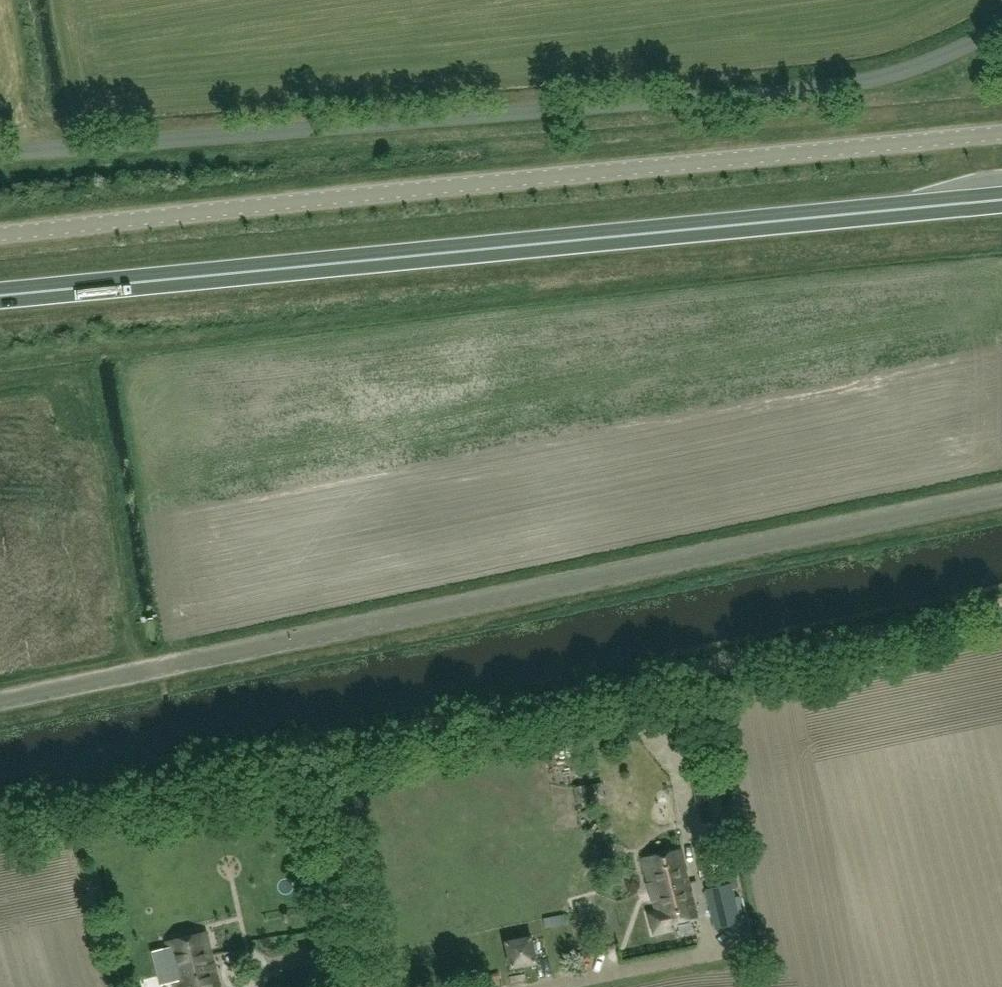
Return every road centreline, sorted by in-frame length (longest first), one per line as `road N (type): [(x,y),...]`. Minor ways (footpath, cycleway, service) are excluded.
road 1 (unclassified): [(0,701),(1001,494)]
road 2 (track): [(0,811),(1001,604)]
road 3 (unclassified): [(0,151),(833,86),(892,76),(1001,29)]
road 4 (unclassified): [(0,237),(1001,133)]
road 5 (trunk): [(0,297),(1001,201)]
road 6 (residential): [(544,986),(739,946)]
road 7 (track): [(620,685),(628,712),(676,766),(696,849)]
road 8 (unclassified): [(369,986),(341,845)]

